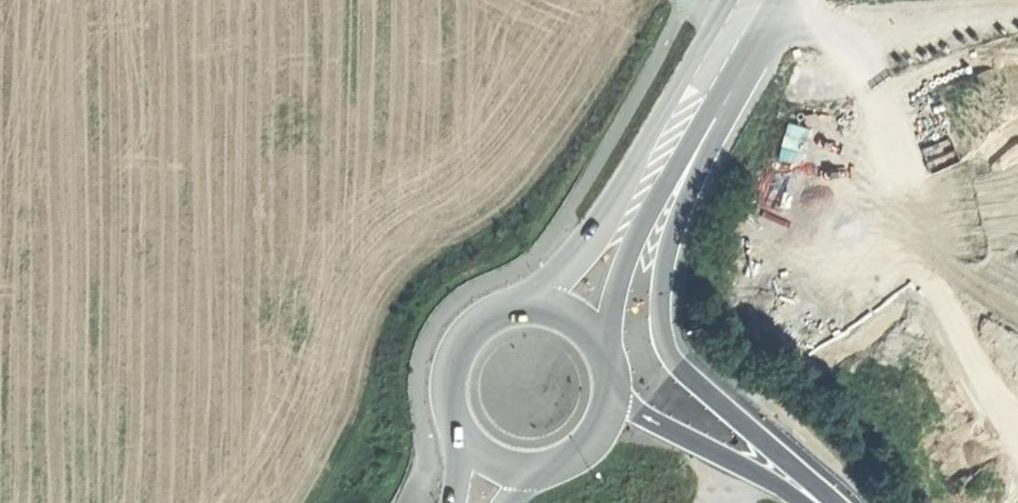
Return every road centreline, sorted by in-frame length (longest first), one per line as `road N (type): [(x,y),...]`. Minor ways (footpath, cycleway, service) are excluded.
road 1 (trunk): [(835,502),(692,379),(664,332),(667,256),(737,103),(738,64)]
road 2 (secondary): [(732,0),(595,226),(524,307)]
road 3 (secondary): [(606,354),(629,252),(738,64)]
road 4 (track): [(1017,9),(819,18),(704,0)]
road 5 (trunk): [(802,502),(614,397)]
road 6 (secondary): [(524,307),(498,313),(458,347),(448,371),(453,423)]

